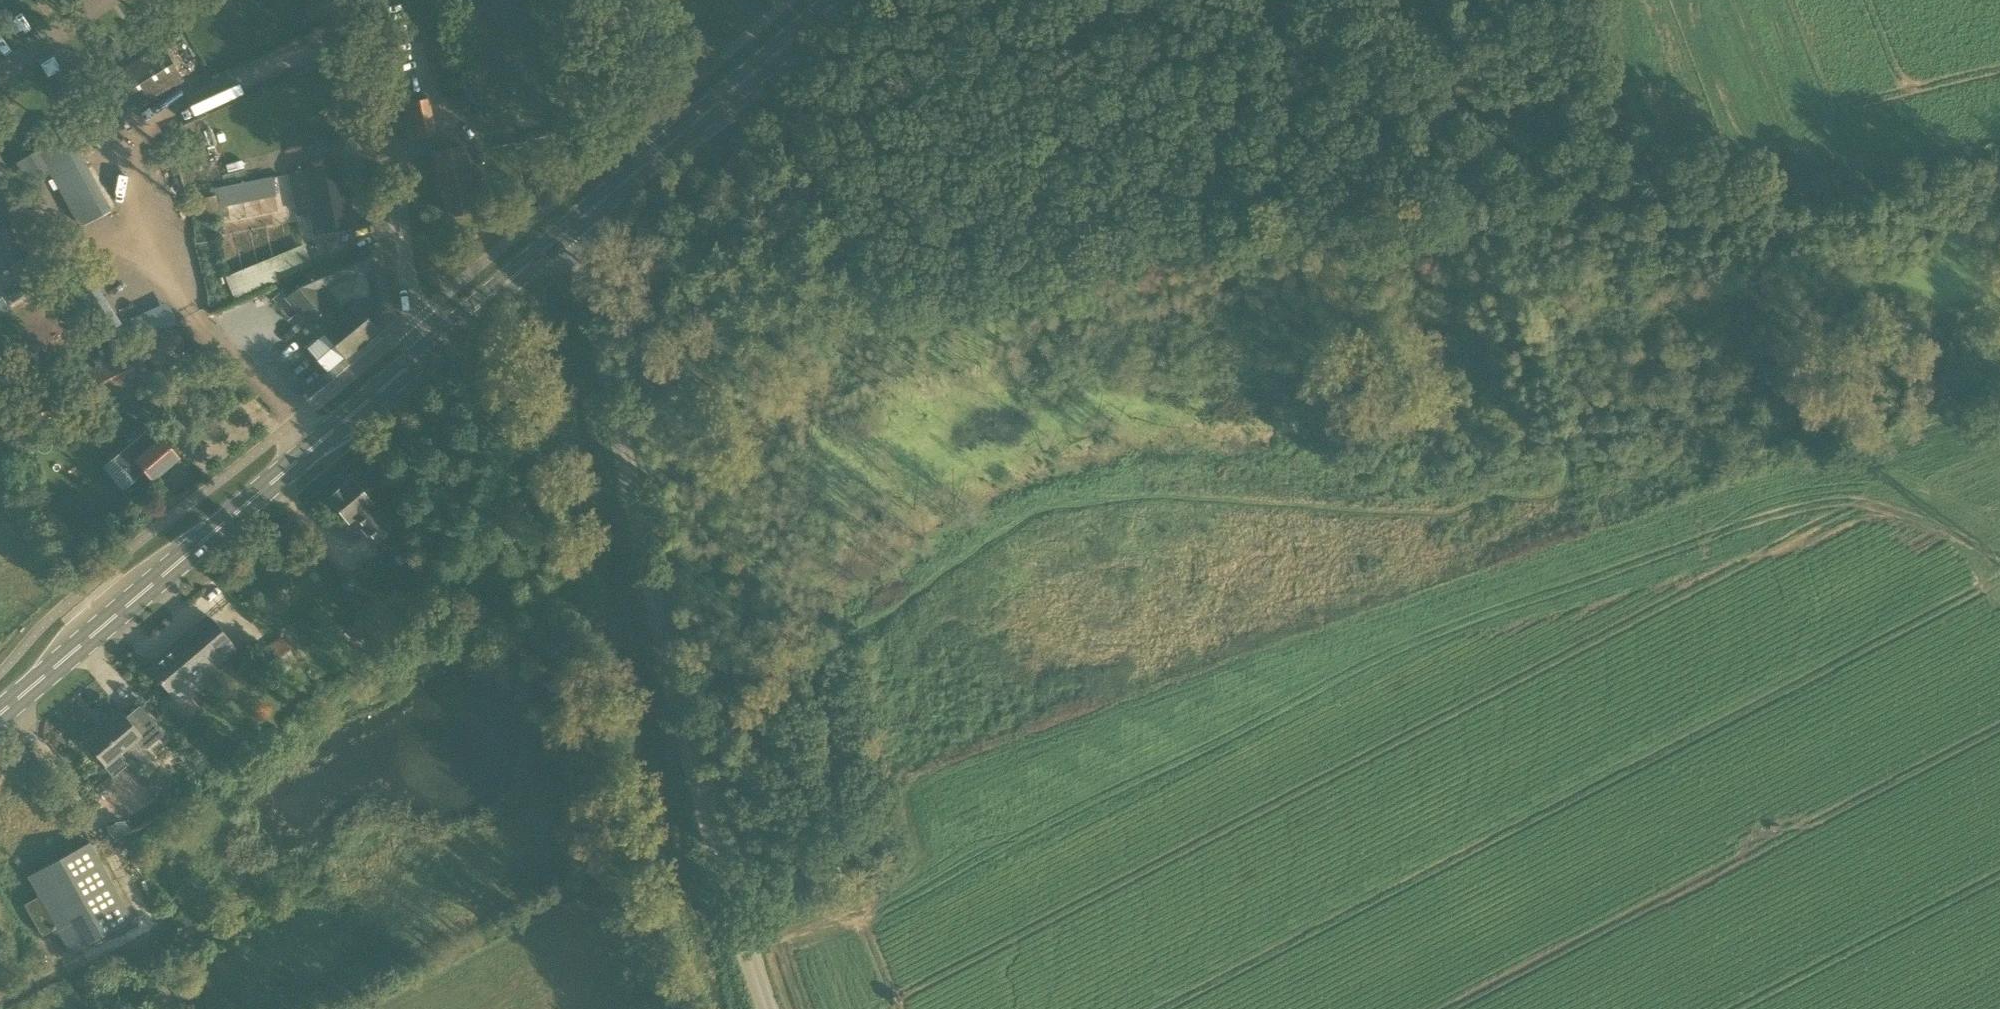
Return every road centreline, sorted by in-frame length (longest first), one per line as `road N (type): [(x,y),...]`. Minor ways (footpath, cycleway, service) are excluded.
road 1 (unclassified): [(766,1008),(712,836),(631,496),(581,216)]
road 2 (primary): [(0,713),(432,342)]
road 3 (unclassified): [(358,0),(415,320)]
road 4 (primary): [(667,143),(838,0)]
road 5 (primary): [(432,342),(581,216)]
road 6 (unclassified): [(667,143),(651,120),(619,0)]

